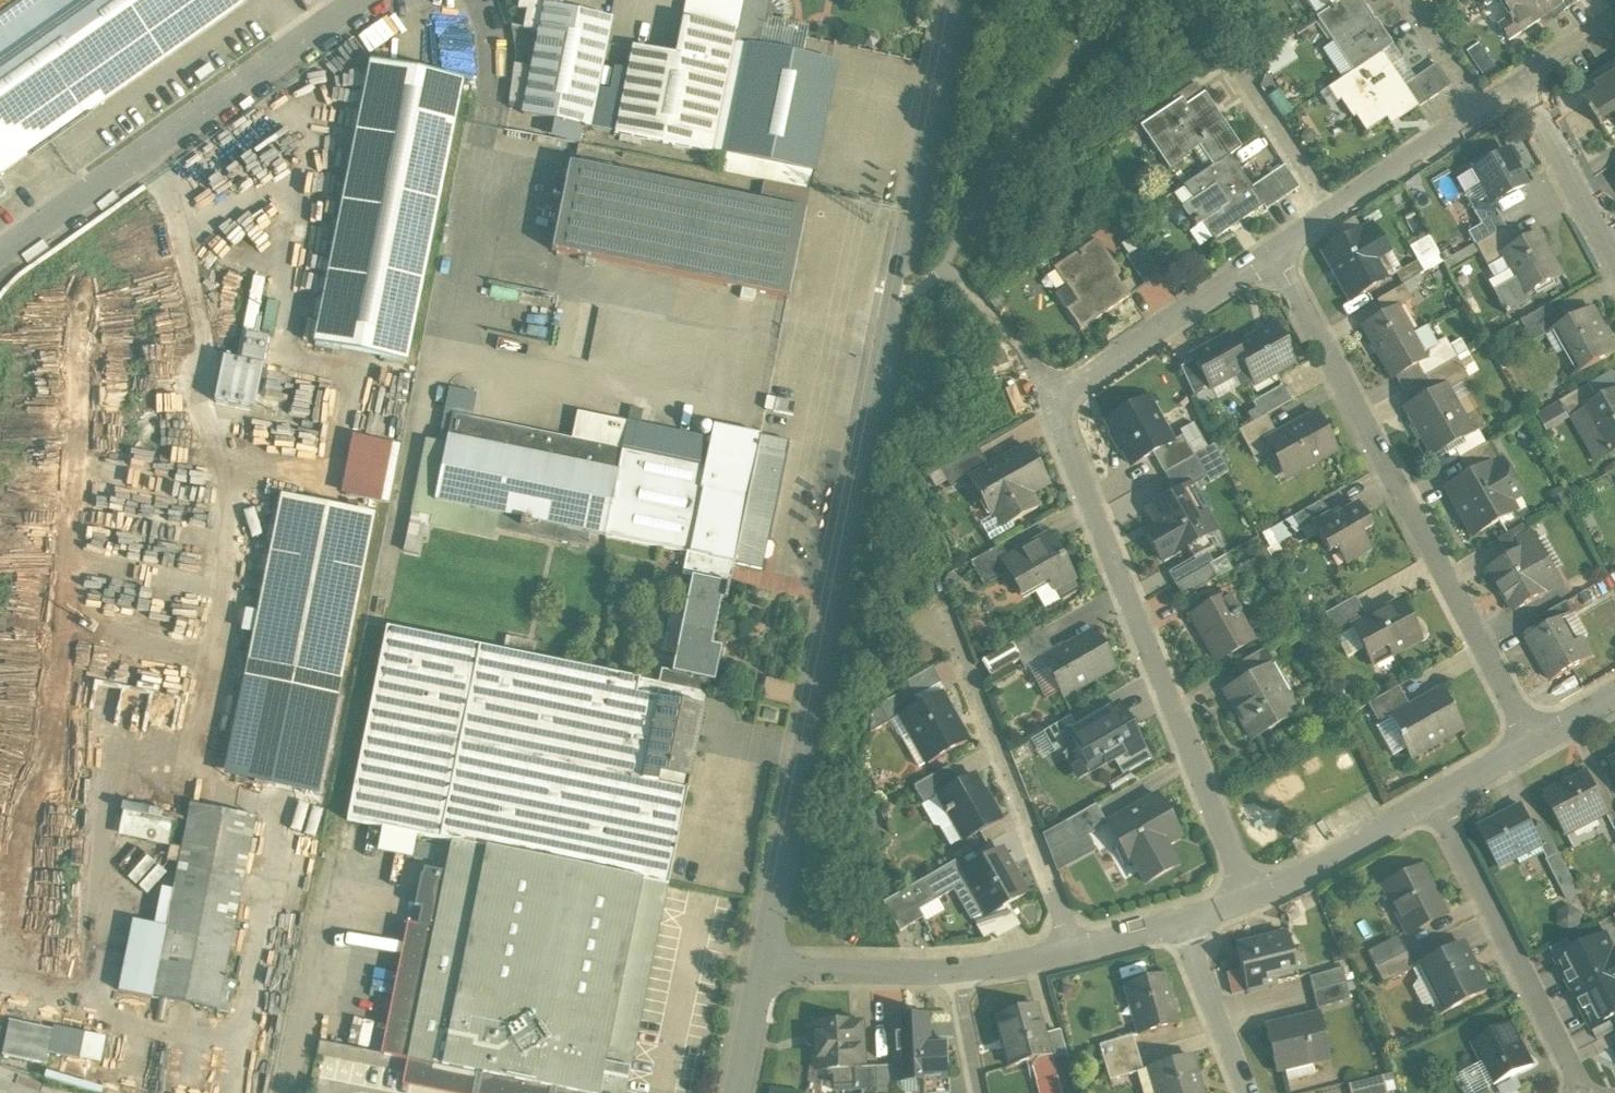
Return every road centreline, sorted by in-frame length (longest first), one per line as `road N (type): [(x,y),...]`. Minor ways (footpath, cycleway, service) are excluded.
road 1 (residential): [(960,0),(763,966)]
road 2 (residential): [(1536,743),(1271,253)]
road 3 (residential): [(1251,896),(1050,402)]
road 4 (residential): [(0,258),(367,0)]
road 5 (residential): [(941,623),(1074,950)]
road 6 (residential): [(1437,799),(1581,1092)]
road 7 (residential): [(1271,253),(1050,402)]
road 8 (residential): [(1437,799),(1251,896)]
road 9 (residential): [(1614,267),(1517,84)]
road 10 (residential): [(955,968),(763,966)]
road 11 (residential): [(1182,923),(1246,1092)]
road 12 (residential): [(1476,112),(1330,212)]
road 13 (residential): [(1330,212),(1233,66)]
road 14 (residential): [(1400,0),(1476,112)]
road 15 (residential): [(763,966),(734,1092)]
road 16 (residential): [(978,1092),(955,968)]
road 17 (residential): [(1074,950),(955,968)]

